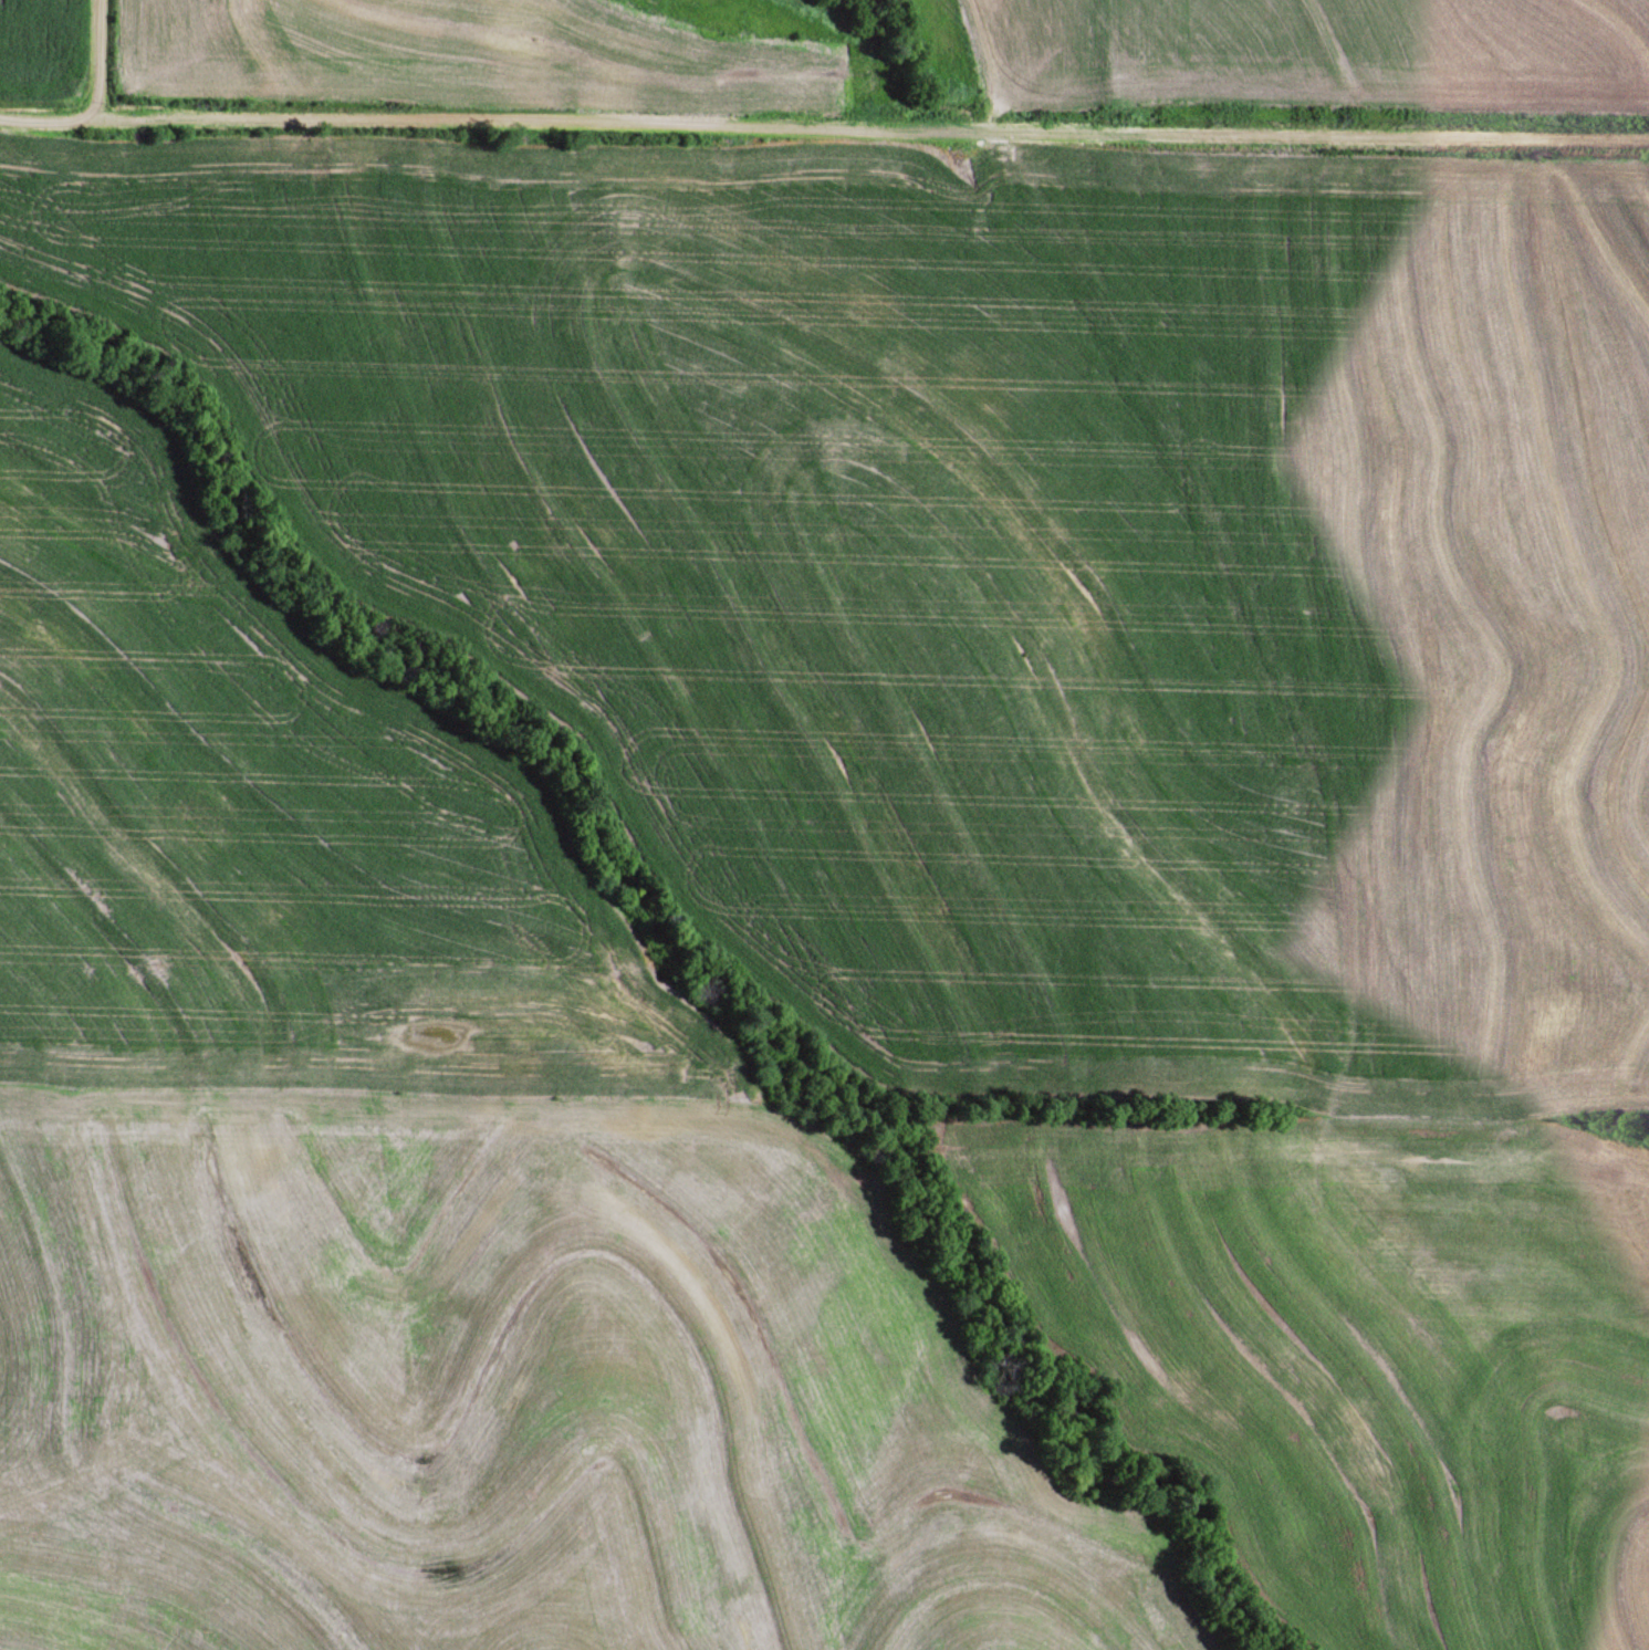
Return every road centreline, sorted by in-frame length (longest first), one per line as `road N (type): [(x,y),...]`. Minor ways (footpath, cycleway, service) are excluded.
road 1 (residential): [(1648,137),(0,115)]

